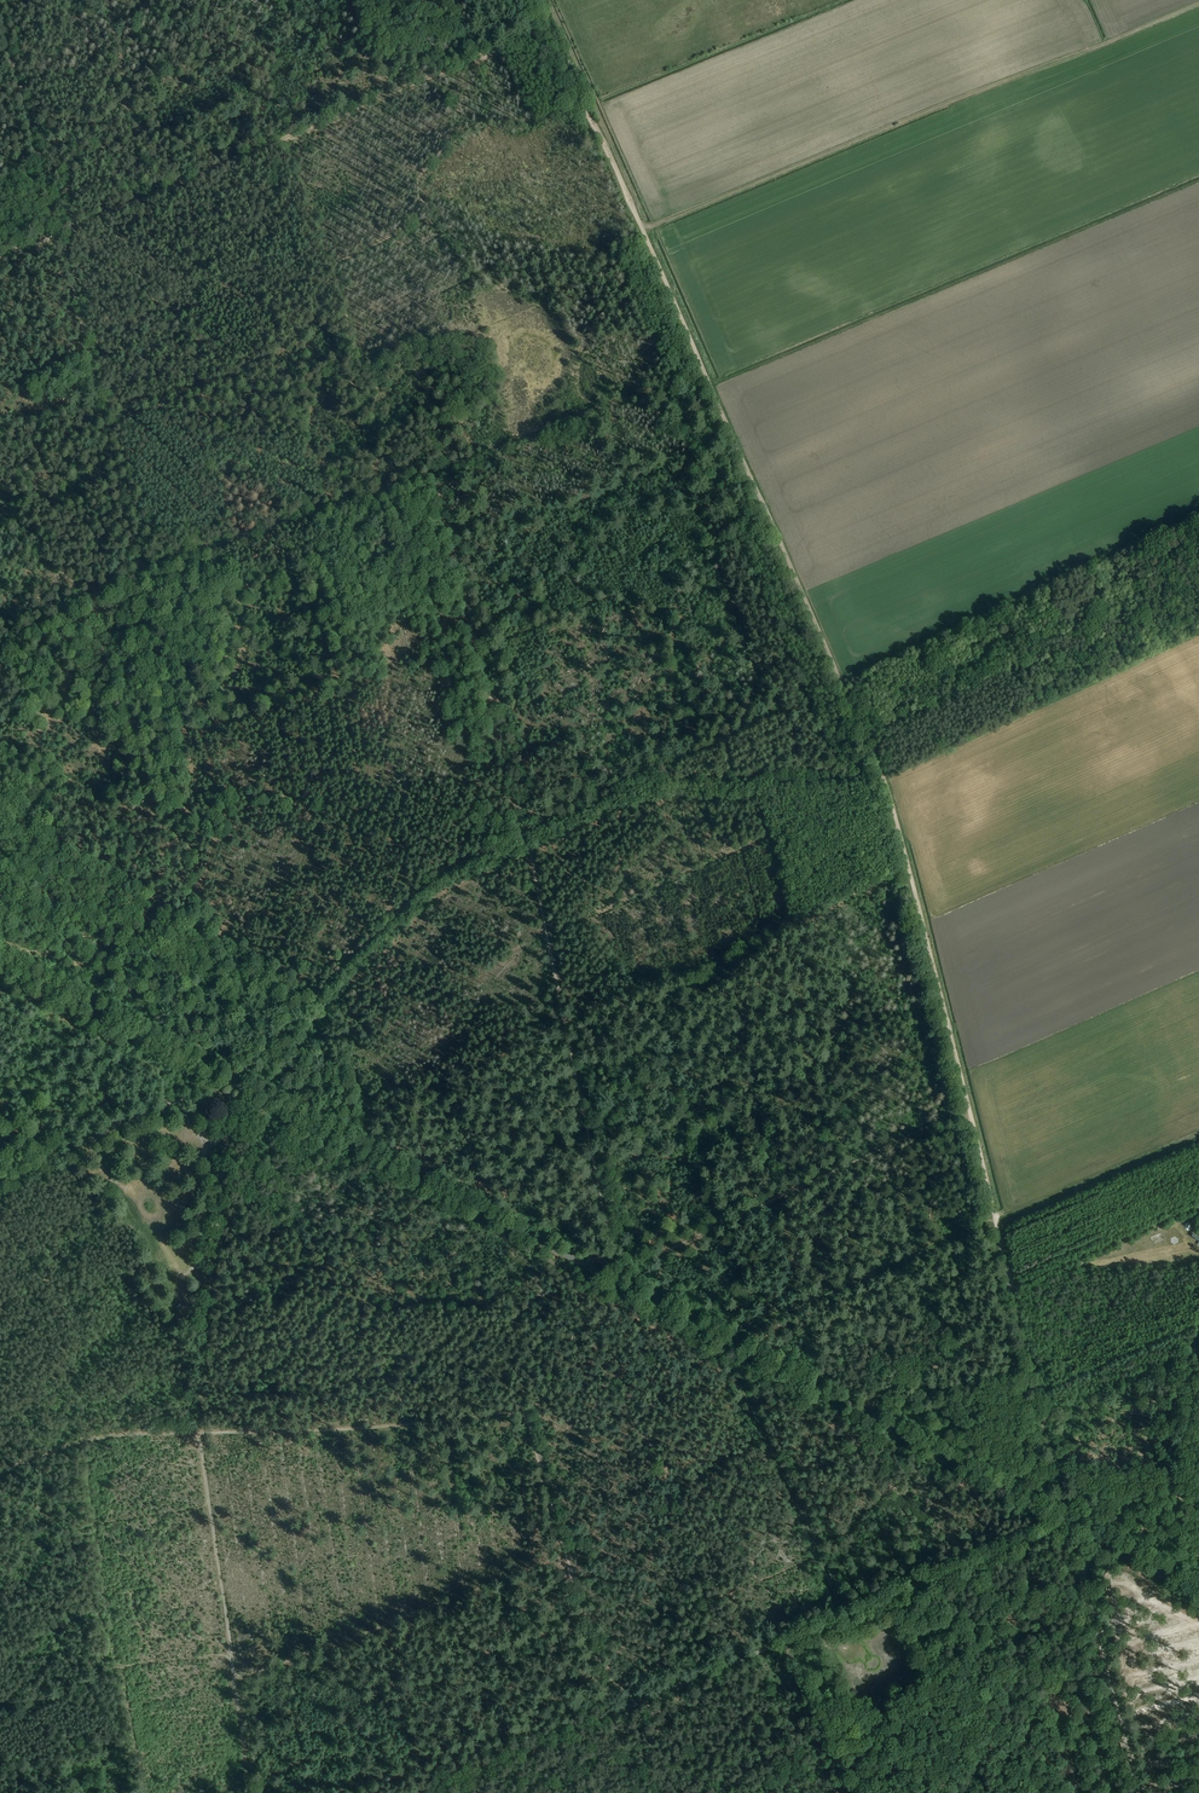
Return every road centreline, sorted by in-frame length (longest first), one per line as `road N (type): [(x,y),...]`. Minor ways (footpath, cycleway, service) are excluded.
road 1 (unclassified): [(0,958),(1073,1521)]
road 2 (track): [(970,1110),(882,771),(702,368)]
road 3 (track): [(433,474),(566,1027)]
road 4 (track): [(0,1476),(38,1455),(115,1435),(369,1428),(512,1412),(528,1425)]
road 5 (track): [(218,1008),(138,571)]
road 6 (track): [(1065,1517),(970,1110)]
road 7 (track): [(0,18),(97,388)]
road 8 (track): [(702,368),(550,29)]
road 9 (track): [(663,1249),(970,1110)]
road 10 (track): [(0,901),(218,1008),(230,1078)]
road 11 (track): [(194,178),(476,60)]
road 12 (track): [(433,474),(702,368)]
road 13 (track): [(138,571),(370,494)]
road 14 (track): [(332,265),(368,398),(370,494)]
road 15 (track): [(230,1653),(198,1433)]
road 16 (track): [(566,1027),(609,1243)]
road 17 (track): [(0,258),(194,178)]
road 18 (track): [(97,388),(138,571)]
road 19 (track): [(233,1079),(63,1156)]
road 20 (track): [(528,1425),(579,1599)]
road 21 (track): [(138,571),(2,645)]
road 22 (unclassified): [(1073,1521),(1198,1588)]
road 23 (unclassified): [(1073,1521),(1198,1473)]
road 24 (track): [(603,1680),(629,1780),(645,1792)]

